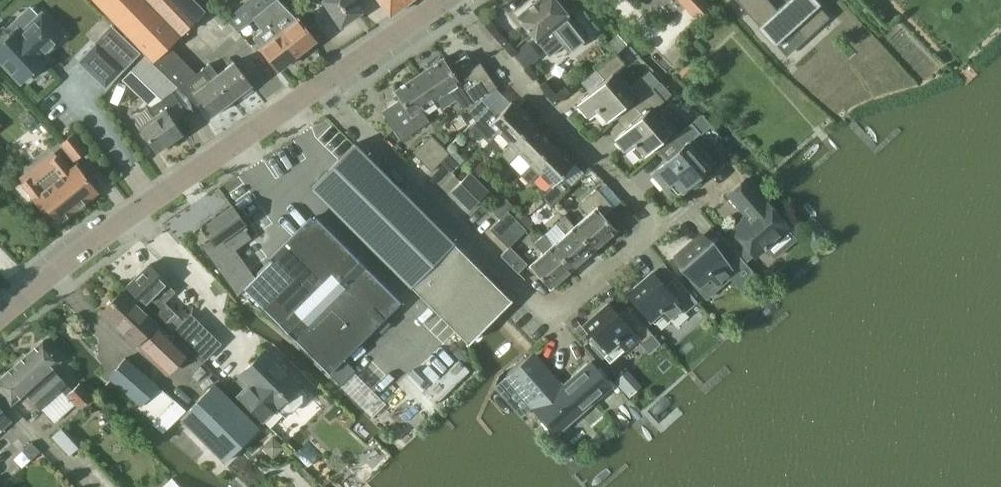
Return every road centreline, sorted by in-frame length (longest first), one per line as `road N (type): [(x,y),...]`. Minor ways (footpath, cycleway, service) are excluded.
road 1 (residential): [(323,84),(552,317),(658,224),(451,0)]
road 2 (tertiary): [(0,319),(99,238),(323,84)]
road 3 (tertiary): [(323,84),(446,0)]

